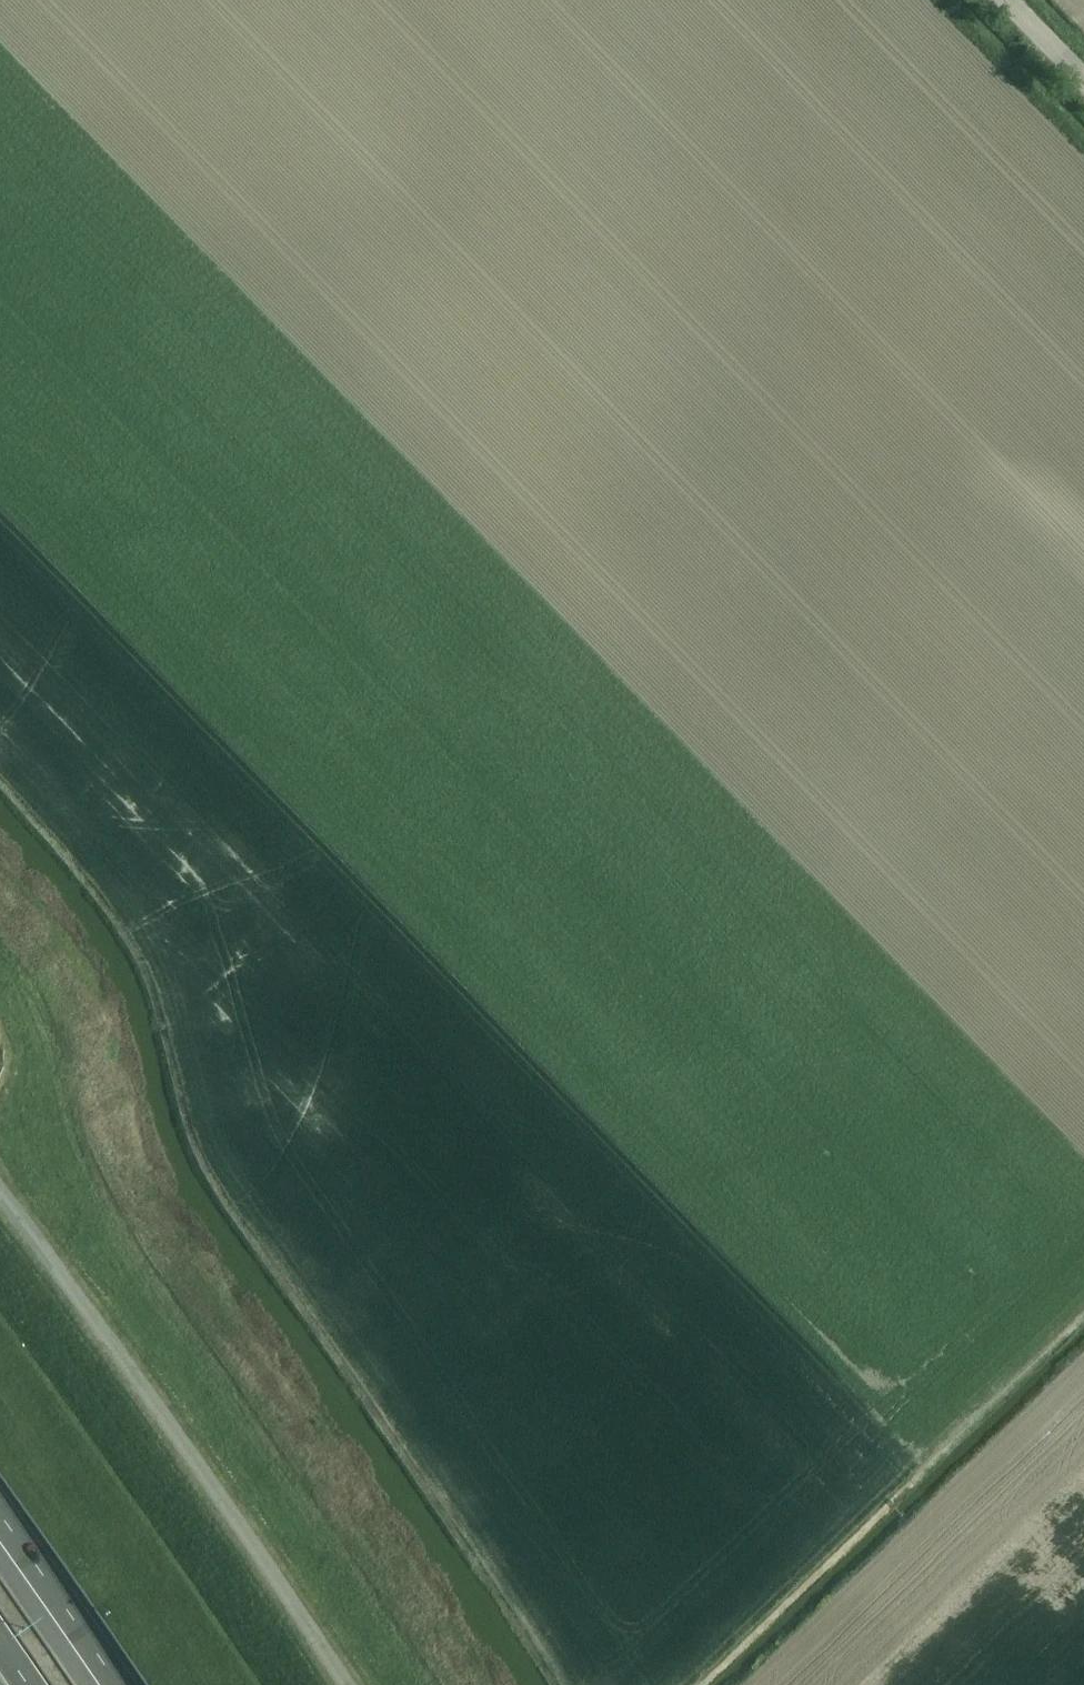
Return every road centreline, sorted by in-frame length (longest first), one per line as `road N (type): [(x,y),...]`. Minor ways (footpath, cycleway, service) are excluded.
road 1 (trunk): [(116,1684),(0,1517)]
road 2 (unclassified): [(1083,88),(998,0)]

